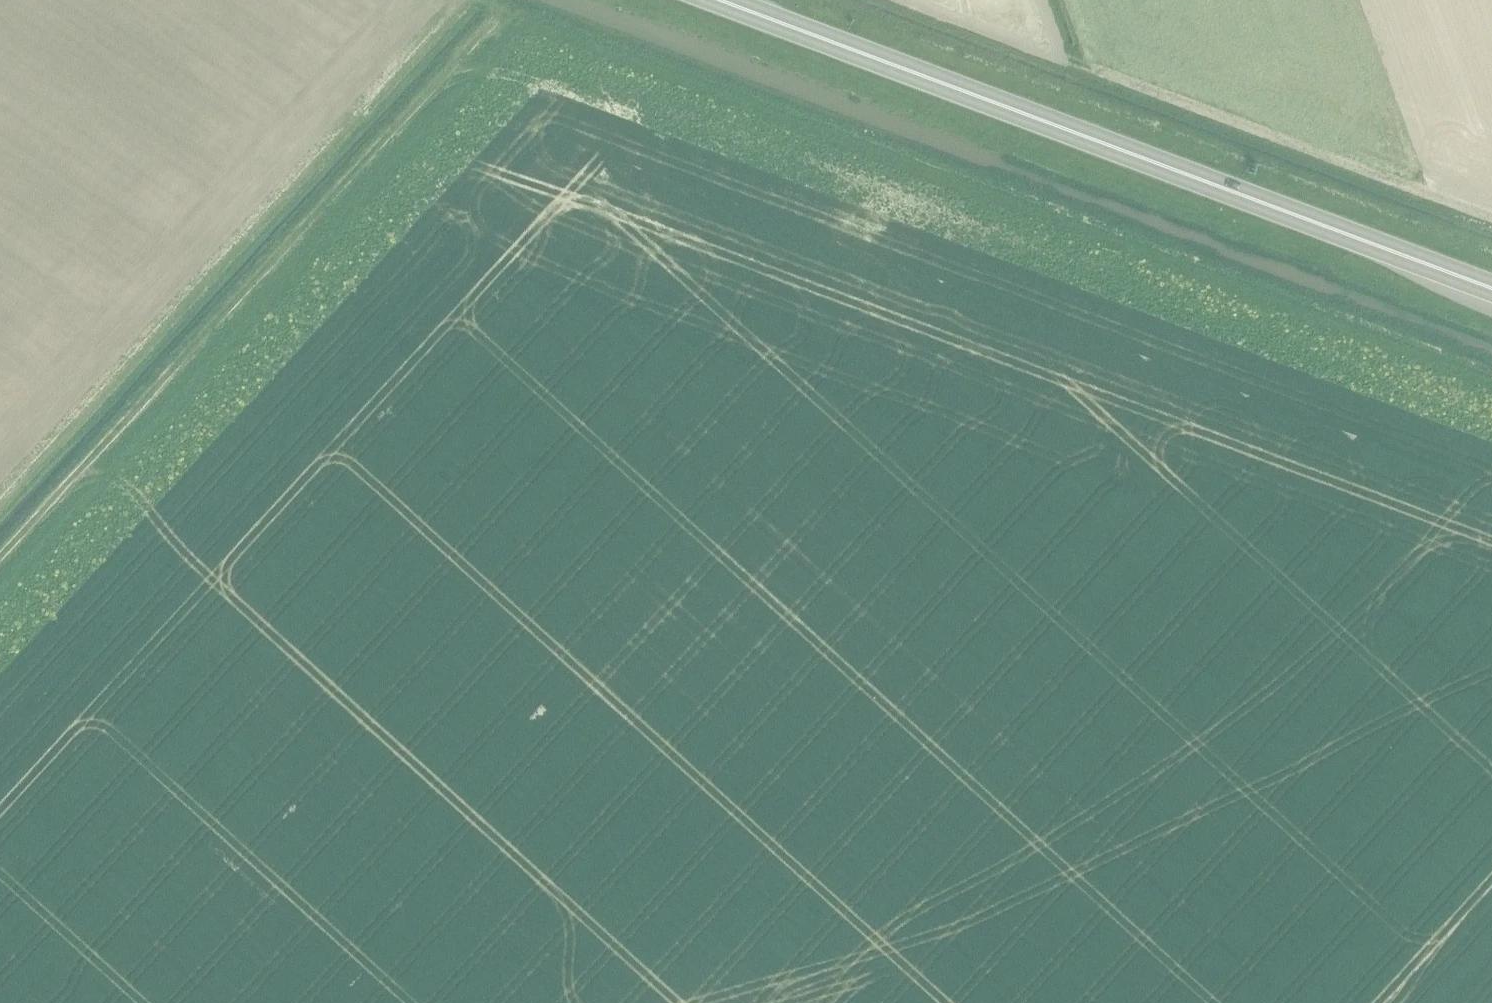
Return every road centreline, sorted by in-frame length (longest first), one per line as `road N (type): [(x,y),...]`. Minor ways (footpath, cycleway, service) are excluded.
road 1 (trunk): [(714,0),(1491,290)]
road 2 (track): [(113,433),(0,556)]

